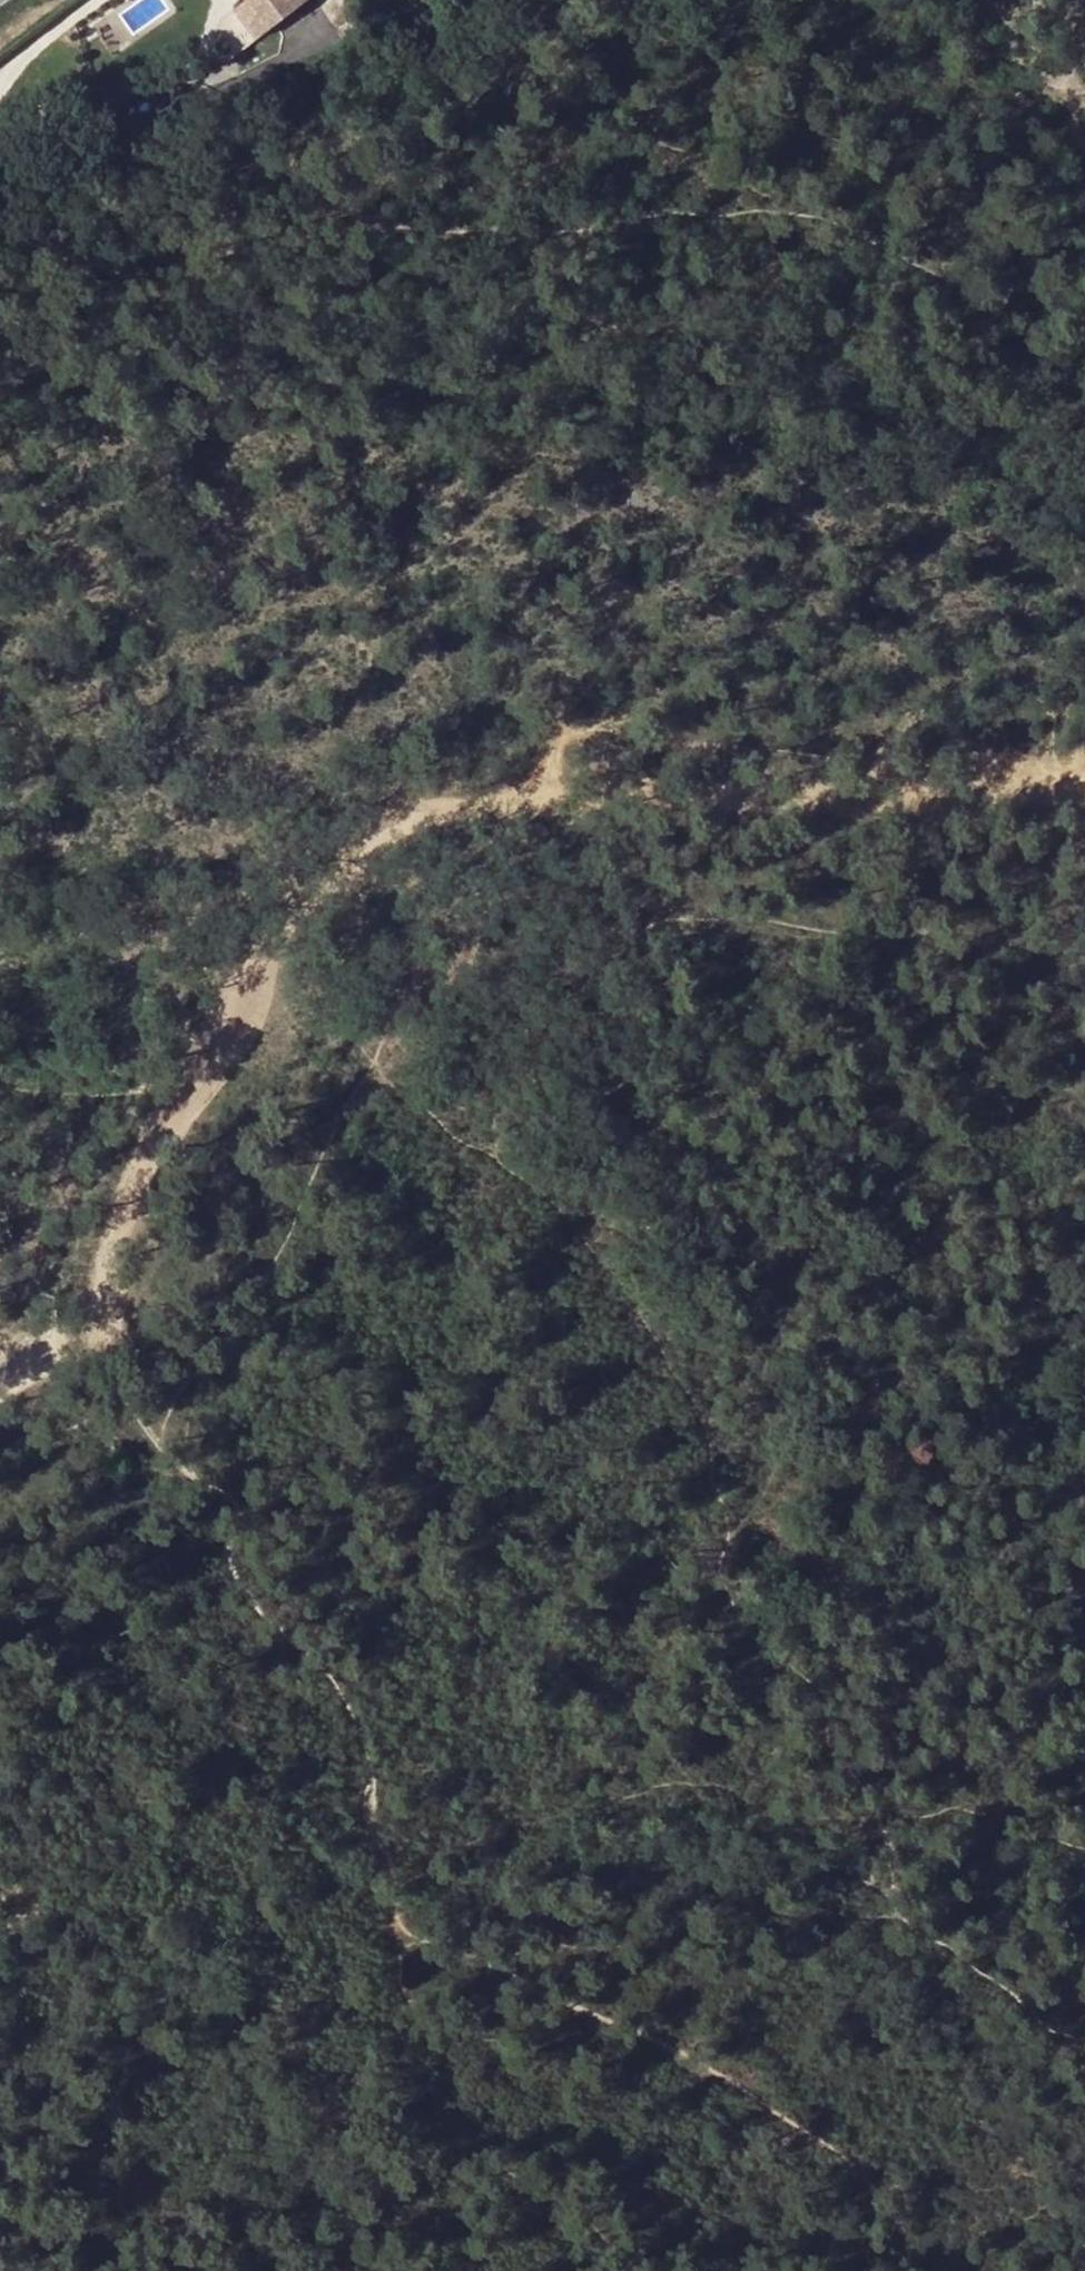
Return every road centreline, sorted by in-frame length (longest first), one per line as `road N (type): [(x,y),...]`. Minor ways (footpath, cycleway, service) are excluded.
road 1 (track): [(260,975),(317,890),(374,843),(447,815),(606,782),(889,774),(1084,783)]
road 2 (track): [(0,1373),(58,1342),(106,1288),(150,1169),(227,1046),(260,975)]

